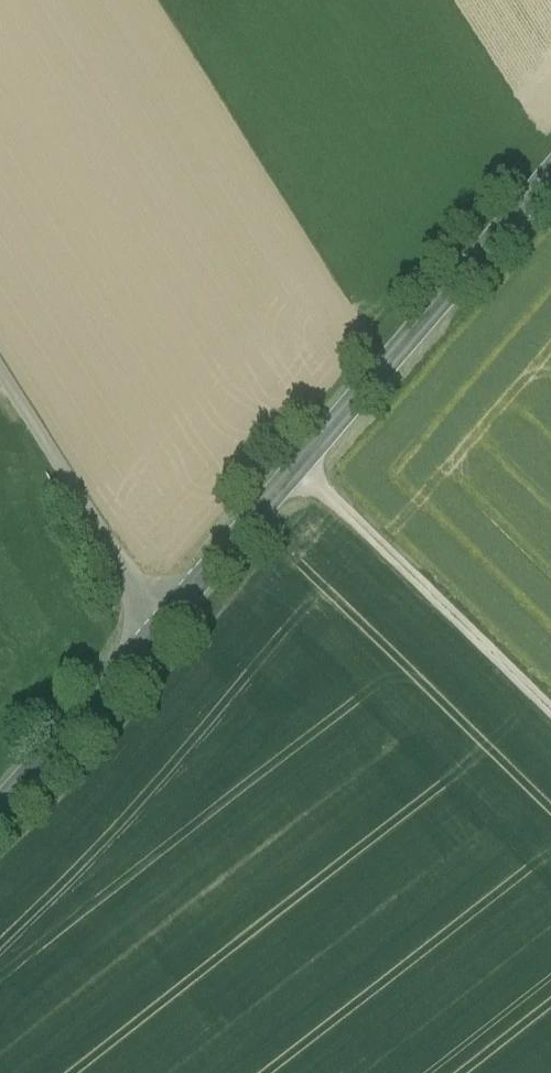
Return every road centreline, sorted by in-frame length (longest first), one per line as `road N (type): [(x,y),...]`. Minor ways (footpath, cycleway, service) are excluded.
road 1 (secondary): [(550,188),(161,629)]
road 2 (track): [(550,711),(302,465)]
road 3 (unclassified): [(161,629),(0,374)]
road 4 (secondary): [(161,629),(0,813)]

